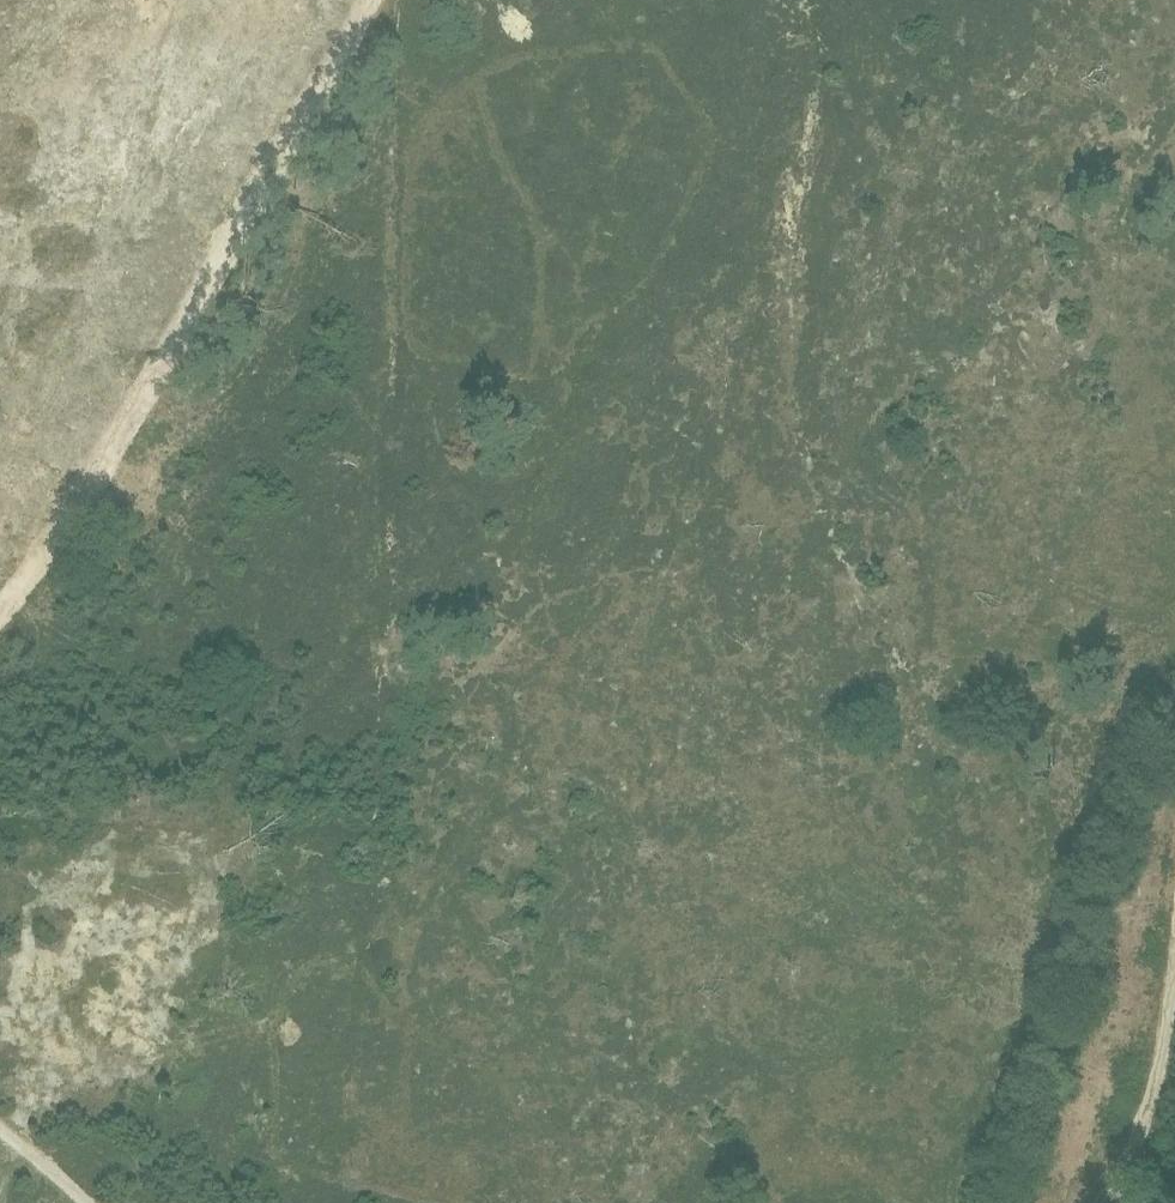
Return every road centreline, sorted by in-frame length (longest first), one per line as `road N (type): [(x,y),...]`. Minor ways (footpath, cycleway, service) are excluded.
road 1 (track): [(0,609),(193,334),(372,0)]
road 2 (track): [(1131,1183),(1153,1107),(1174,966)]

